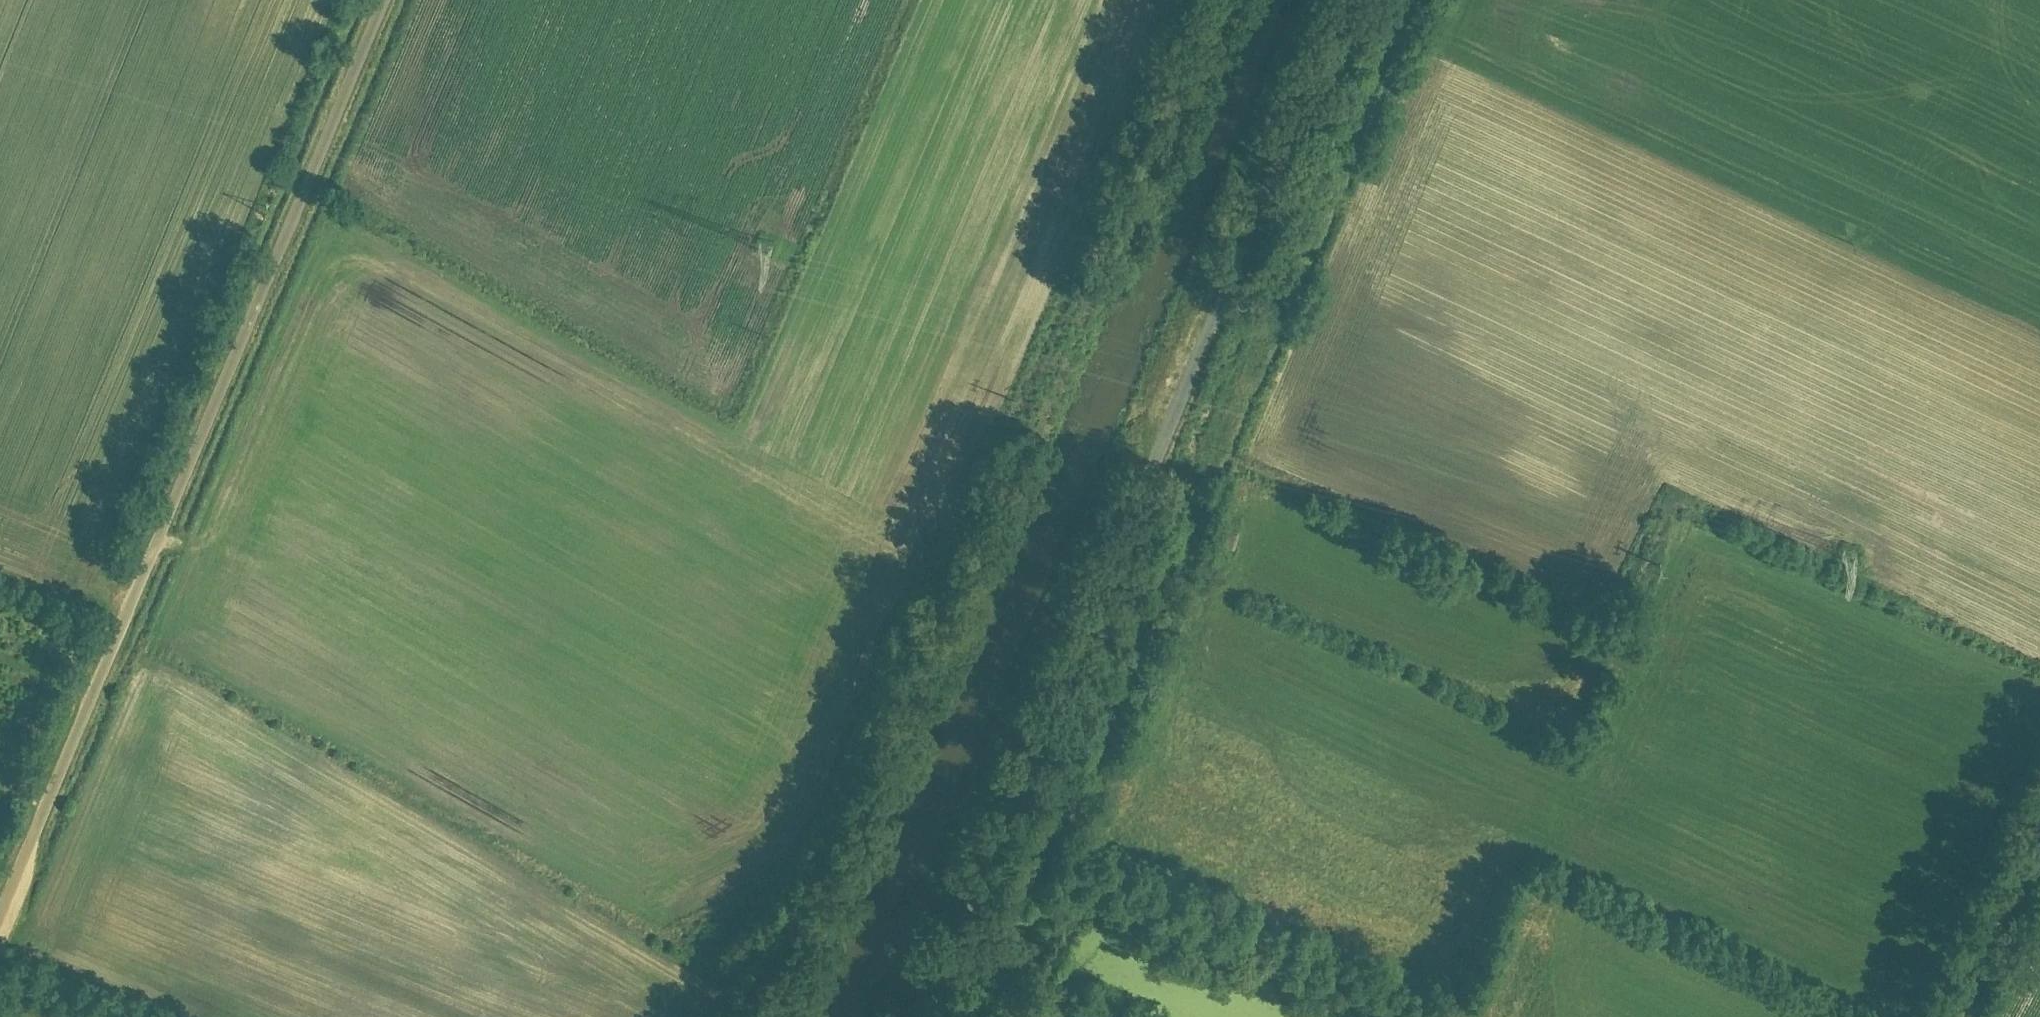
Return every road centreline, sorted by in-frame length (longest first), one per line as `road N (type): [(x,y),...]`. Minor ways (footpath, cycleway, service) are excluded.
road 1 (unclassified): [(1352,0),(924,1016)]
road 2 (residential): [(0,885),(373,0)]
road 3 (residential): [(1955,1016),(2039,841)]

